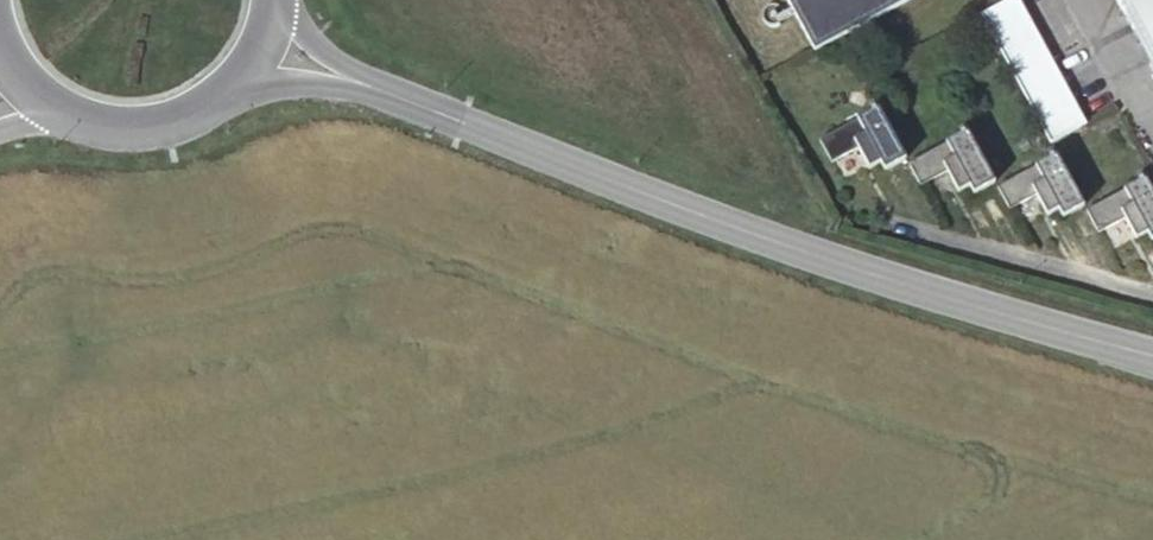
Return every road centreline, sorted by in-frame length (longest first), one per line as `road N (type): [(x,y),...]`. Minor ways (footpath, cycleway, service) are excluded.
road 1 (tertiary): [(1152,352),(836,260),(351,79)]
road 2 (secondary): [(53,112),(124,129),(165,123),(232,79)]

